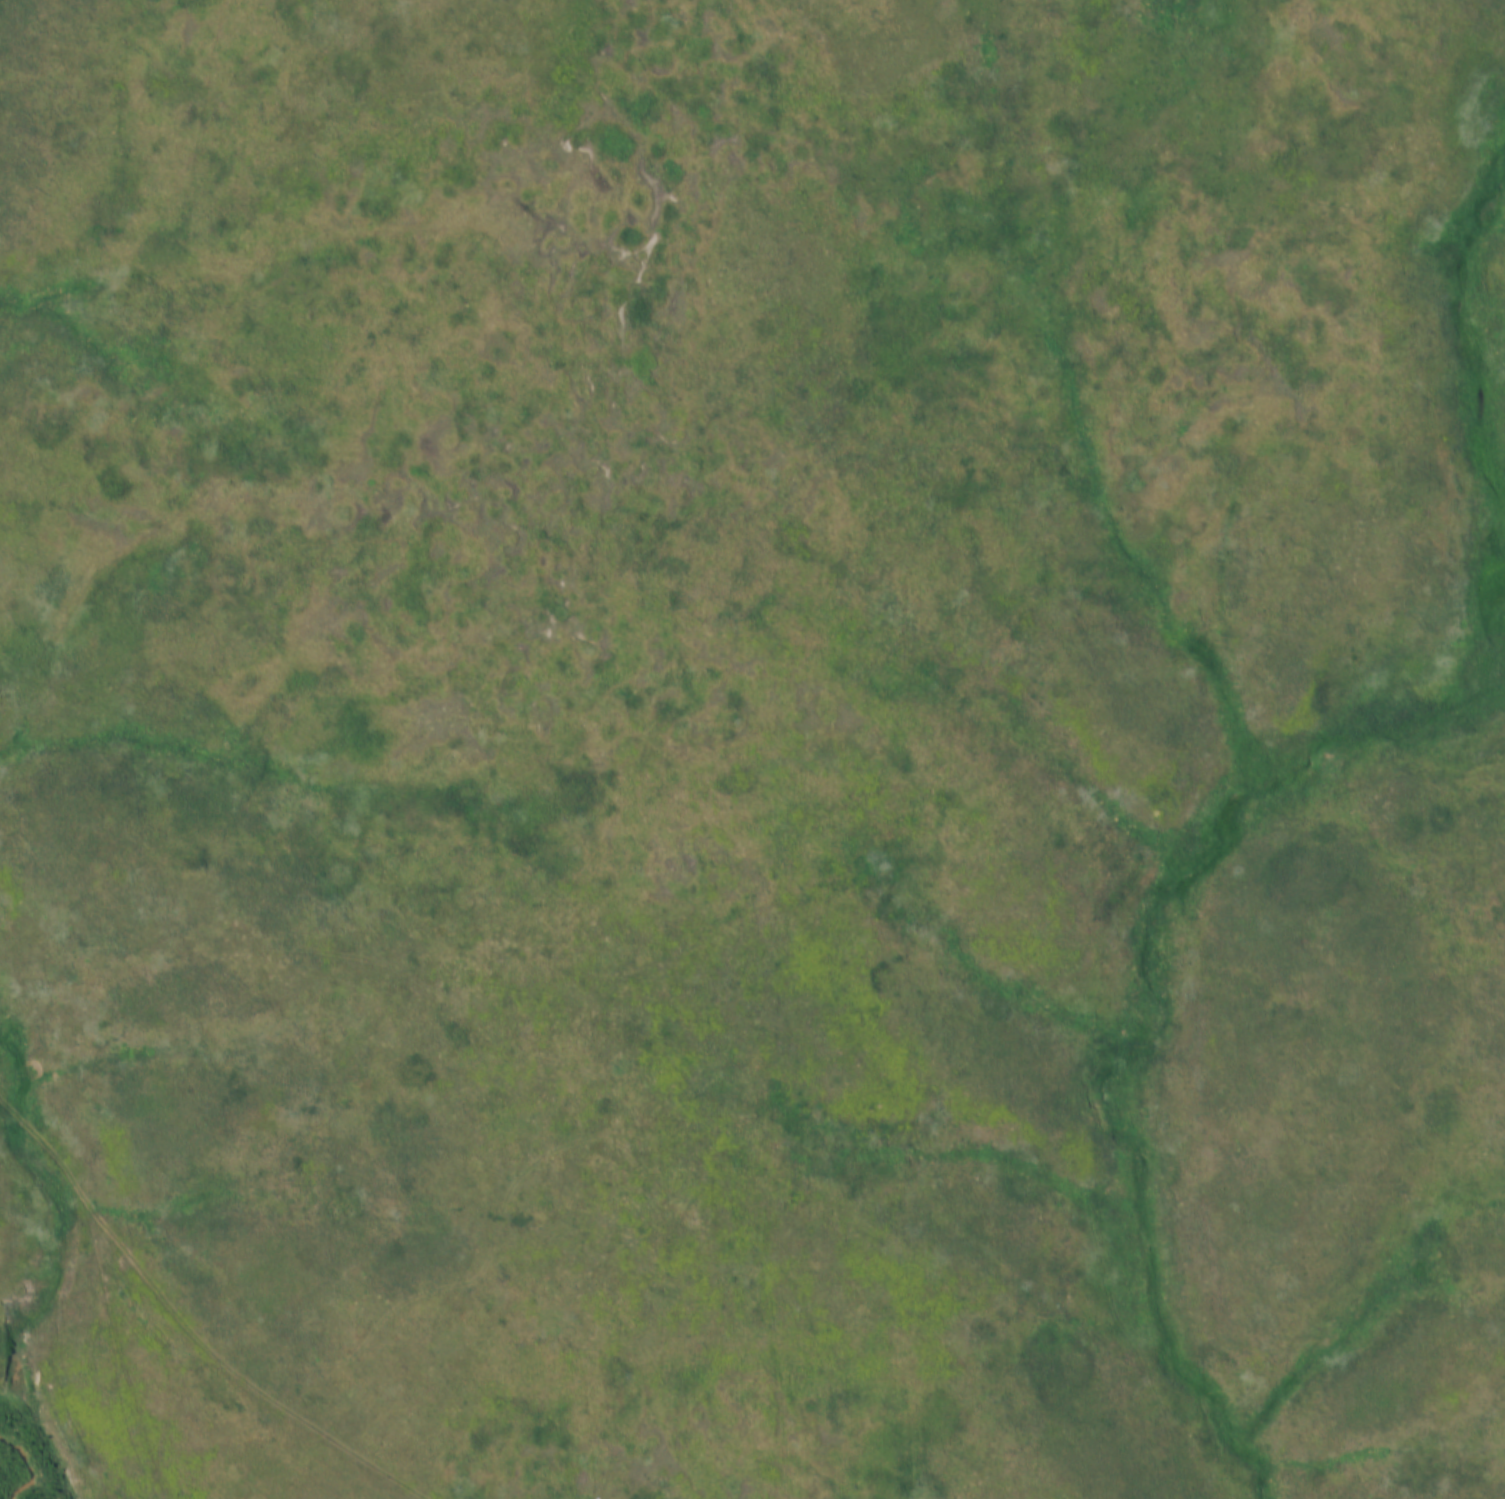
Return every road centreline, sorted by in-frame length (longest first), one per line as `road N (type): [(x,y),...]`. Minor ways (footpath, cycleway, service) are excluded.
road 1 (track): [(0,1098),(51,1146),(211,1362),(412,1498)]

